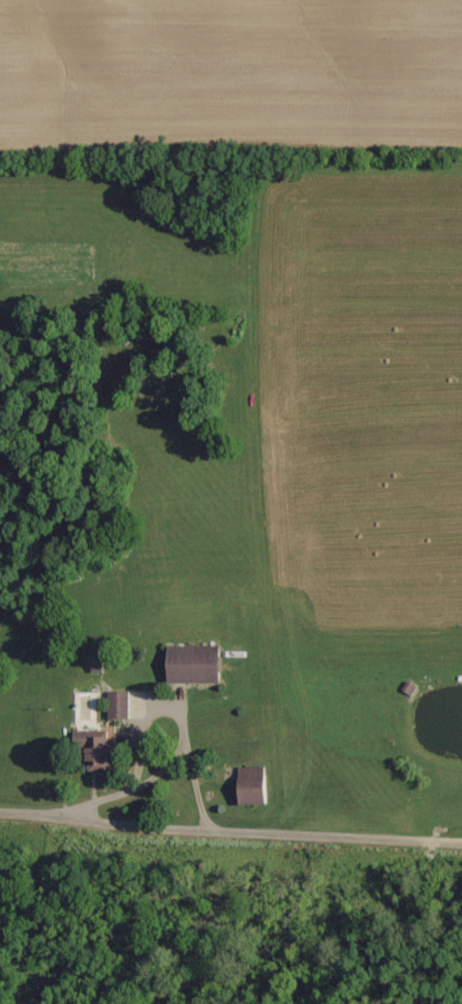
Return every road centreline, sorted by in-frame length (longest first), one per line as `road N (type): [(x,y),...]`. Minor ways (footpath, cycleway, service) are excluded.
road 1 (residential): [(0,810),(262,865),(461,865)]

